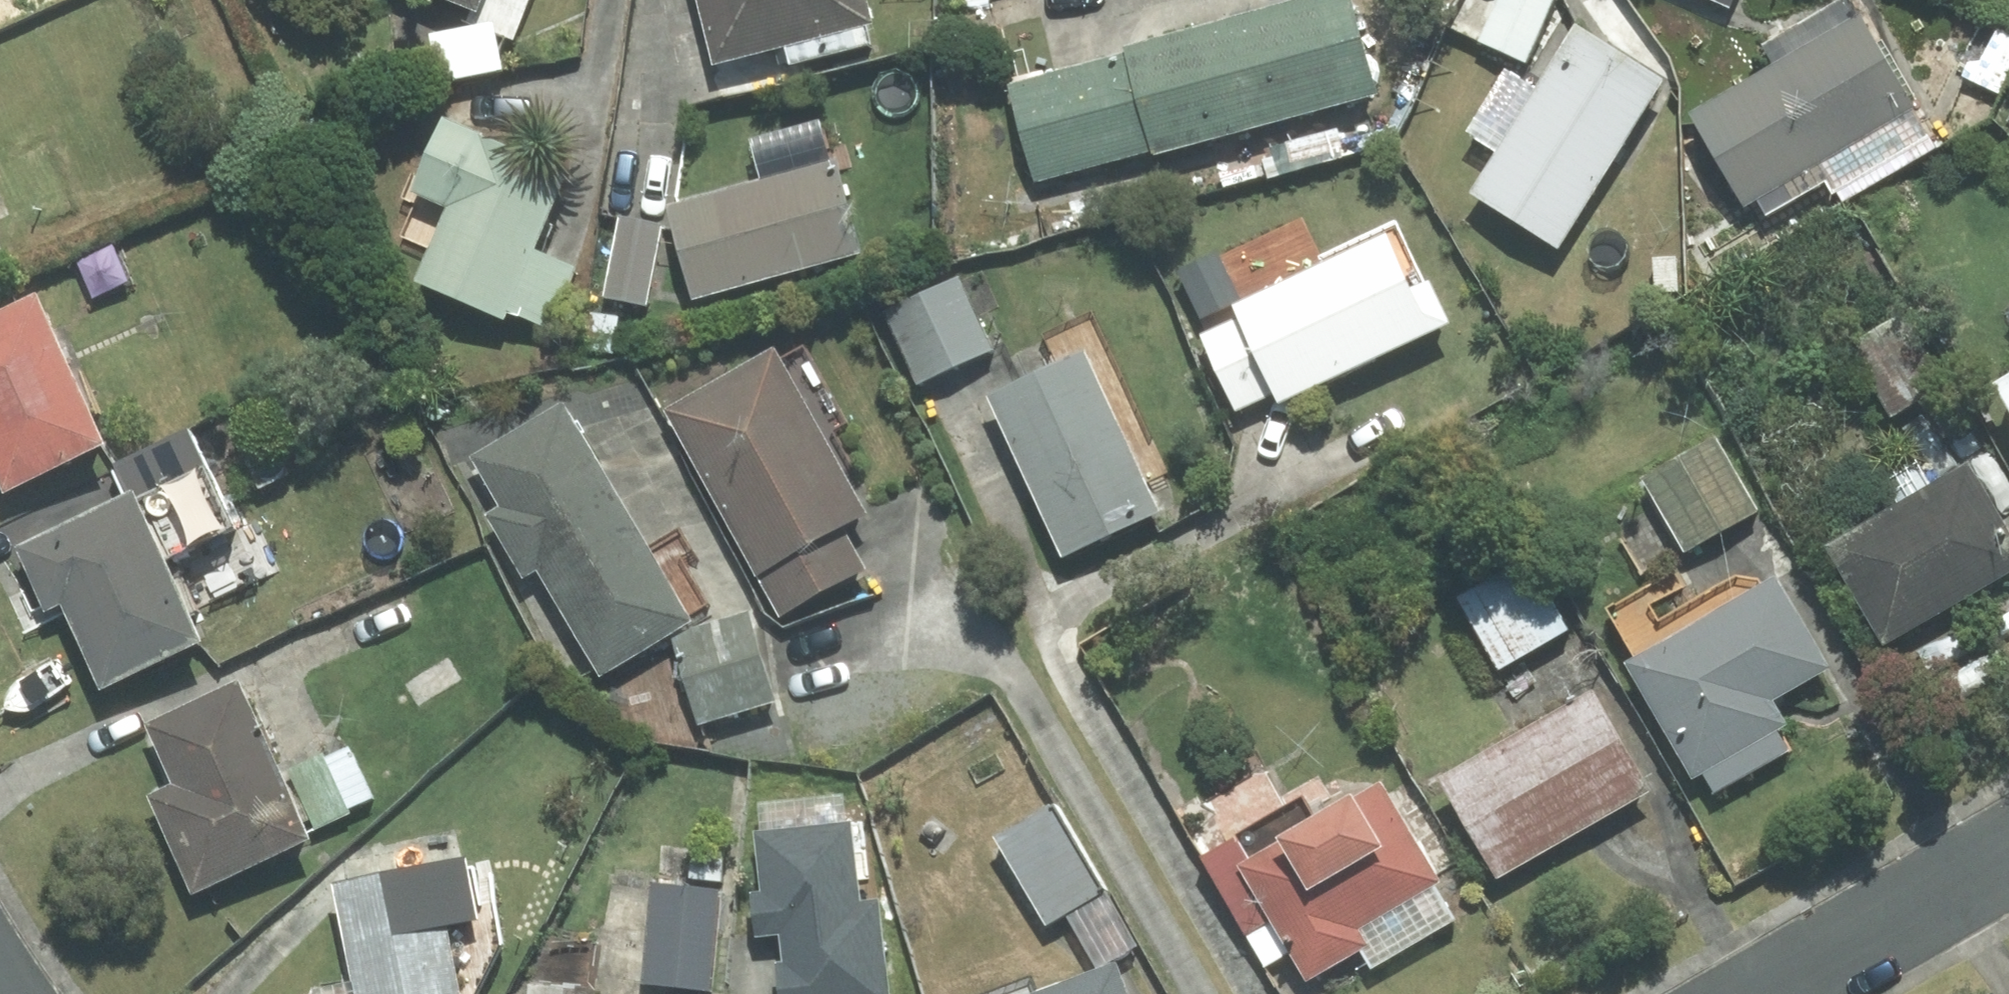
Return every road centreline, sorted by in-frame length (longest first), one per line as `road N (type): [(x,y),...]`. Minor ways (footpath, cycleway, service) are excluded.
road 1 (residential): [(2008,859),(1780,993)]

